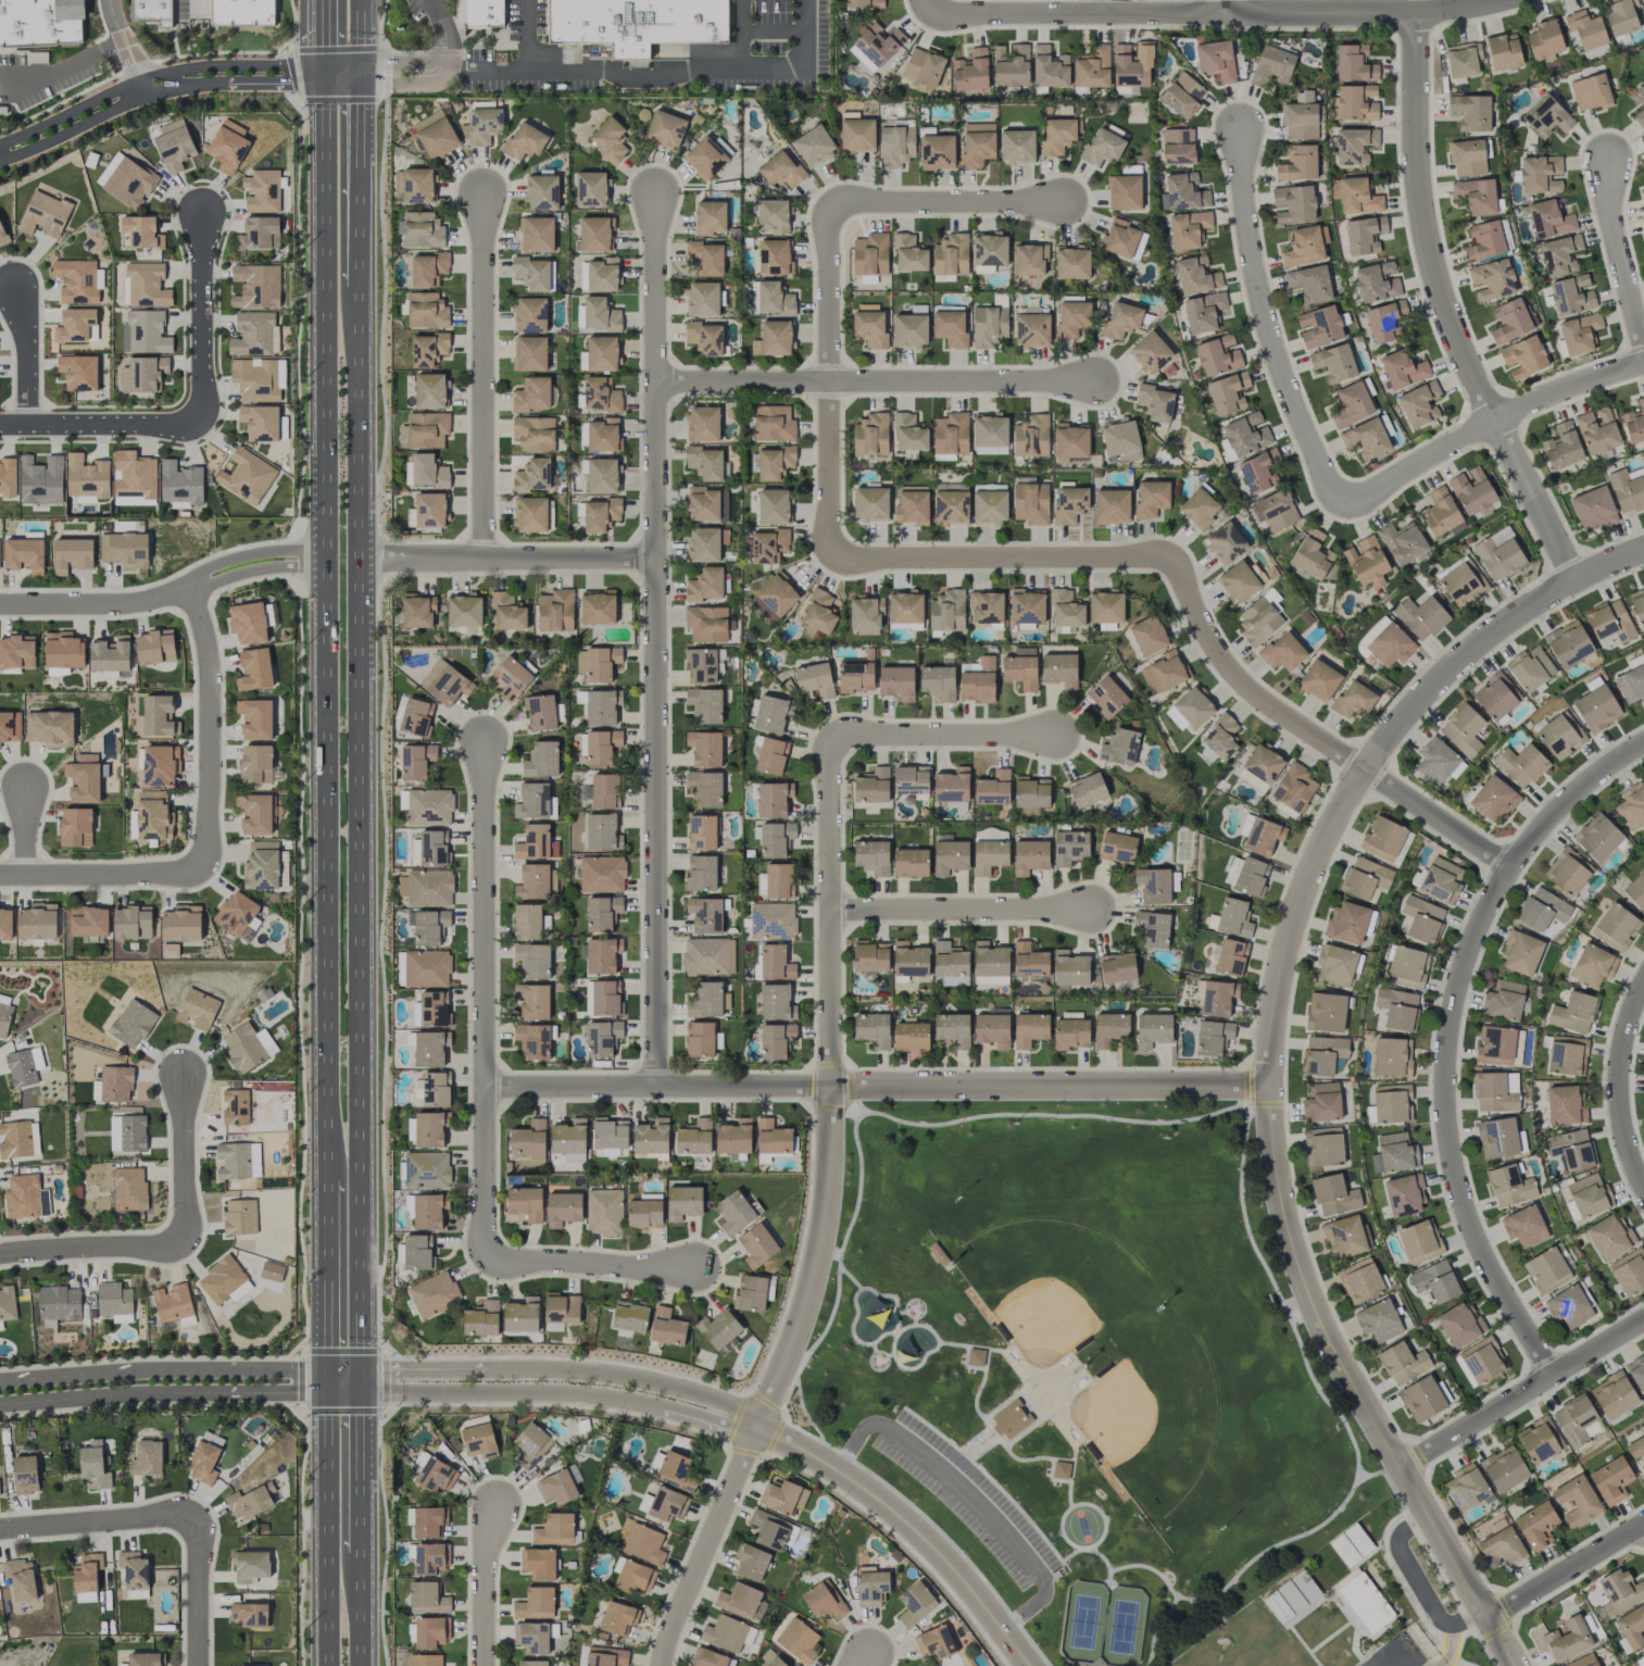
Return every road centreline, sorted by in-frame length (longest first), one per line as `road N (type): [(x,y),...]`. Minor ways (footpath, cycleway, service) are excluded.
road 1 (residential): [(1643,551),(1569,579),(1534,602),(1427,686),(1388,731),(1332,818),(1302,892),(1271,1020),(1281,1212),(1315,1308),(1514,1665)]
road 2 (primary): [(364,1392),(363,270)]
road 3 (primary): [(325,76),(326,1169)]
road 4 (residential): [(828,381),(829,558),(1169,555),(1205,632),(1237,675),(1276,711),(1509,867)]
road 5 (residential): [(829,736),(832,1180),(794,1339),(660,1665)]
road 6 (residential): [(654,193),(656,1087)]
road 7 (residential): [(485,1086),(1269,1089)]
road 8 (residential): [(1643,744),(1543,824),(1509,867),(1476,934),(1451,1015),(1445,1087),(1454,1168),(1476,1237),(1553,1377)]
road 9 (residential): [(1415,15),(1417,155),(1446,315),(1569,579)]
road 10 (residential): [(927,18),(1415,15),(1514,0)]
road 11 (residential): [(480,743),(487,1261)]
road 12 (residential): [(655,380),(1091,381)]
road 13 (residential): [(1058,202),(828,203),(828,381)]
road 14 (residential): [(201,209),(199,397),(191,416),(168,424),(0,423)]
road 15 (residential): [(1239,134),(1243,210),(1266,325),(1341,505)]
road 16 (tertiary): [(756,1427),(909,1524),(1031,1665)]
road 17 (residential): [(480,193),(484,559)]
road 18 (tertiary): [(327,1392),(552,1393),(662,1408)]
road 19 (residential): [(1341,505),(1493,421),(1643,365)]
road 20 (residential): [(327,1369),(138,1369),(0,1380)]
road 21 (residential): [(294,75),(281,64),(179,68),(0,144)]
road 22 (residential): [(0,163),(166,90),(283,84),(294,75)]
road 23 (primary): [(327,1369),(327,1665)]
road 24 (residential): [(363,561),(655,559)]
road 25 (residential): [(190,588),(209,663),(209,876)]
road 26 (residential): [(1402,1471),(1643,1320)]
road 27 (tertiary): [(756,1427),(739,1407),(655,1382),(565,1369),(487,1369)]
road 28 (residential): [(830,909),(1082,910)]
road 29 (residential): [(0,1403),(228,1392)]
road 30 (residential): [(1052,734),(829,736)]
road 31 (residential): [(1643,981),(1618,1055),(1620,1112),(1643,1184)]
road 32 (residential): [(209,876),(0,877)]
road 33 (residential): [(691,1264),(487,1261)]
road 34 (primary): [(326,1169),(327,1369)]
road 35 (residential): [(198,1516),(0,1532)]
road 36 (primary): [(363,270),(363,75)]
road 37 (residential): [(190,588),(143,602),(0,603)]
road 38 (residential): [(1609,164),(1609,216),(1643,351)]
road 39 (residential): [(187,1249),(0,1255)]
road 40 (residential): [(1490,1619),(1643,1521)]
road 41 (residential): [(184,1075),(187,1249)]
road 42 (primary): [(364,1556),(364,1392)]
road 43 (residential): [(498,1506),(486,1567),(485,1665)]
road 44 (tertiary): [(487,1369),(327,1369)]
road 45 (residential): [(198,1516),(199,1665)]
road 46 (residential): [(326,549),(244,555),(208,566),(190,588)]
road 47 (residential): [(25,423),(24,334),(12,279)]
road 48 (residential): [(190,588),(258,569),(326,566)]

